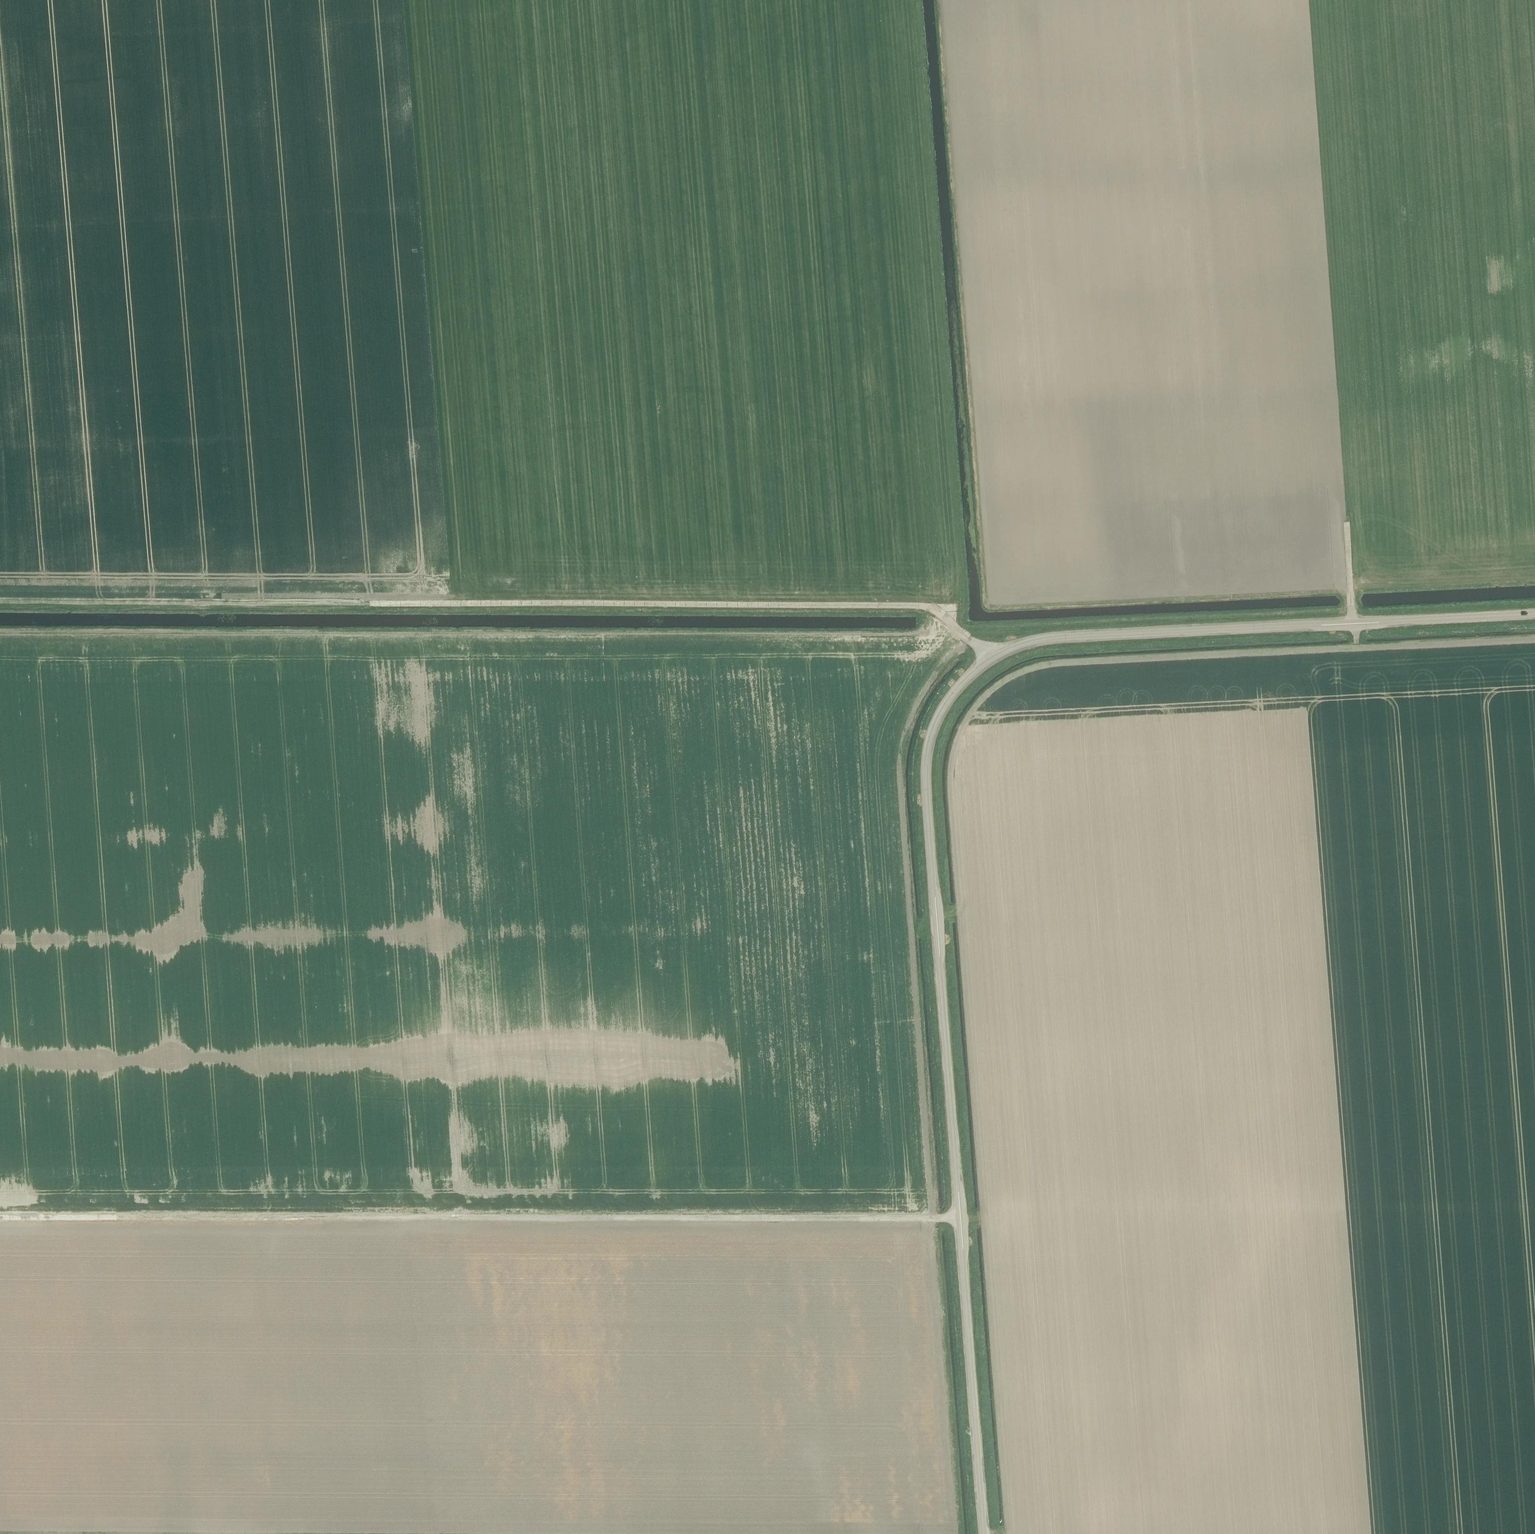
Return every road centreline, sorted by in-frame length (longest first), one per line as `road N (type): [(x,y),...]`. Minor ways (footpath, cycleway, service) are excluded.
road 1 (unclassified): [(982,1533),(924,783),(930,739),(947,703),(992,660),(1041,641),(1534,615)]

